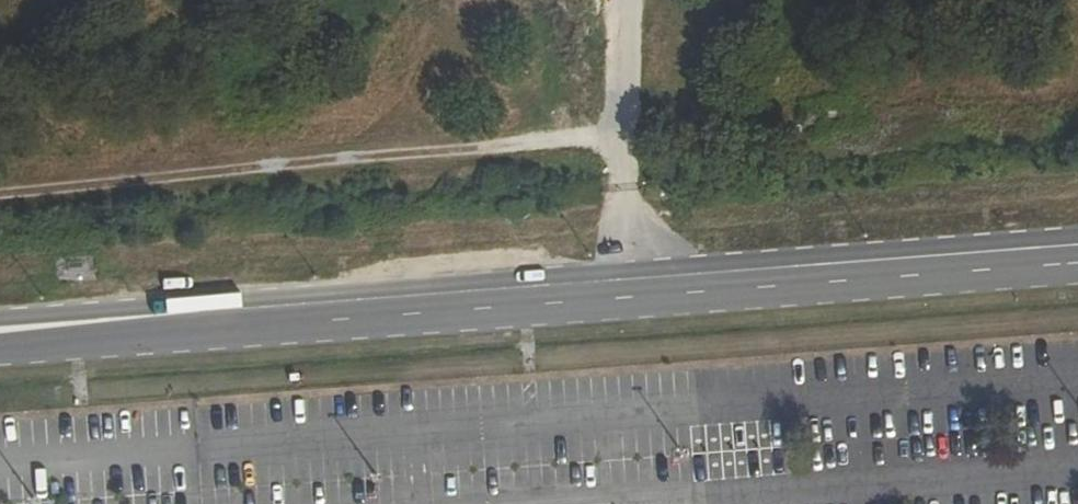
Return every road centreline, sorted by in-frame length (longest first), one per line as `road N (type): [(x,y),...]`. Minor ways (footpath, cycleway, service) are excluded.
road 1 (tertiary): [(105,332),(1077,258)]
road 2 (track): [(619,140),(627,292)]
road 3 (track): [(623,0),(619,140)]

